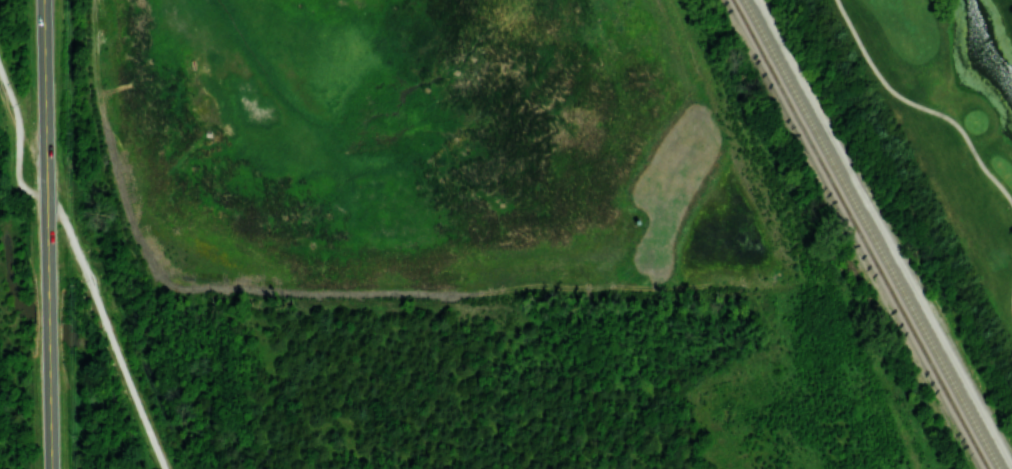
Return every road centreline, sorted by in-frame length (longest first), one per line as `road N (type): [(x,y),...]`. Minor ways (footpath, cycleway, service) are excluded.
road 1 (secondary): [(44,0),(51,468)]

